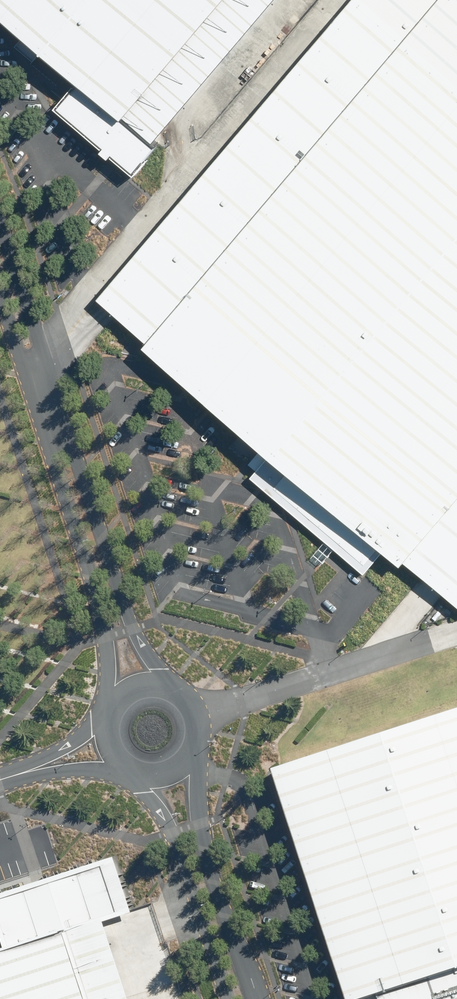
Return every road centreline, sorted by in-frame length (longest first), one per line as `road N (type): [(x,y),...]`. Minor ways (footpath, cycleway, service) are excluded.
road 1 (unclassified): [(0,220),(103,541),(165,686)]
road 2 (unclassified): [(116,706),(0,303)]
road 3 (unclassified): [(193,747),(207,864),(257,998)]
road 4 (unclassified): [(228,998),(172,833),(141,771)]

